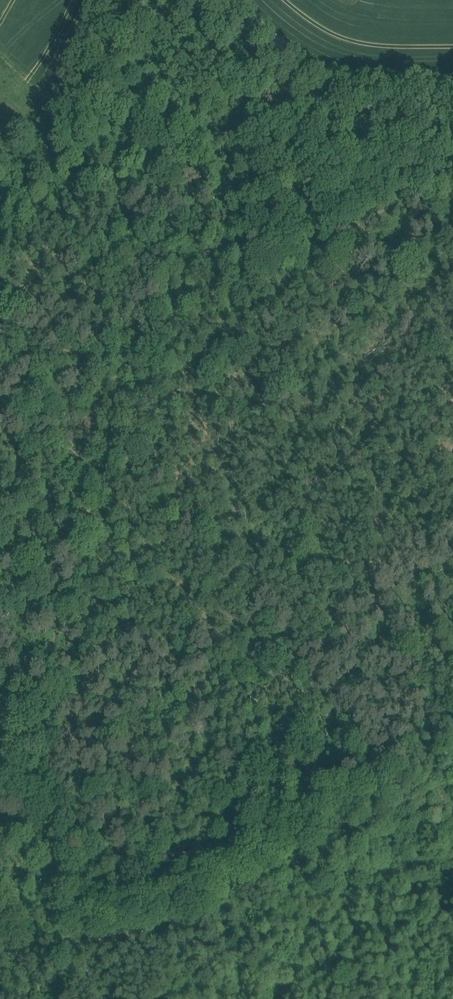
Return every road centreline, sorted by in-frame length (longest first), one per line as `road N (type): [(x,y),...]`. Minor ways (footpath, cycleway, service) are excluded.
road 1 (tertiary): [(452,79),(364,80),(316,65),(273,39),(235,0)]

